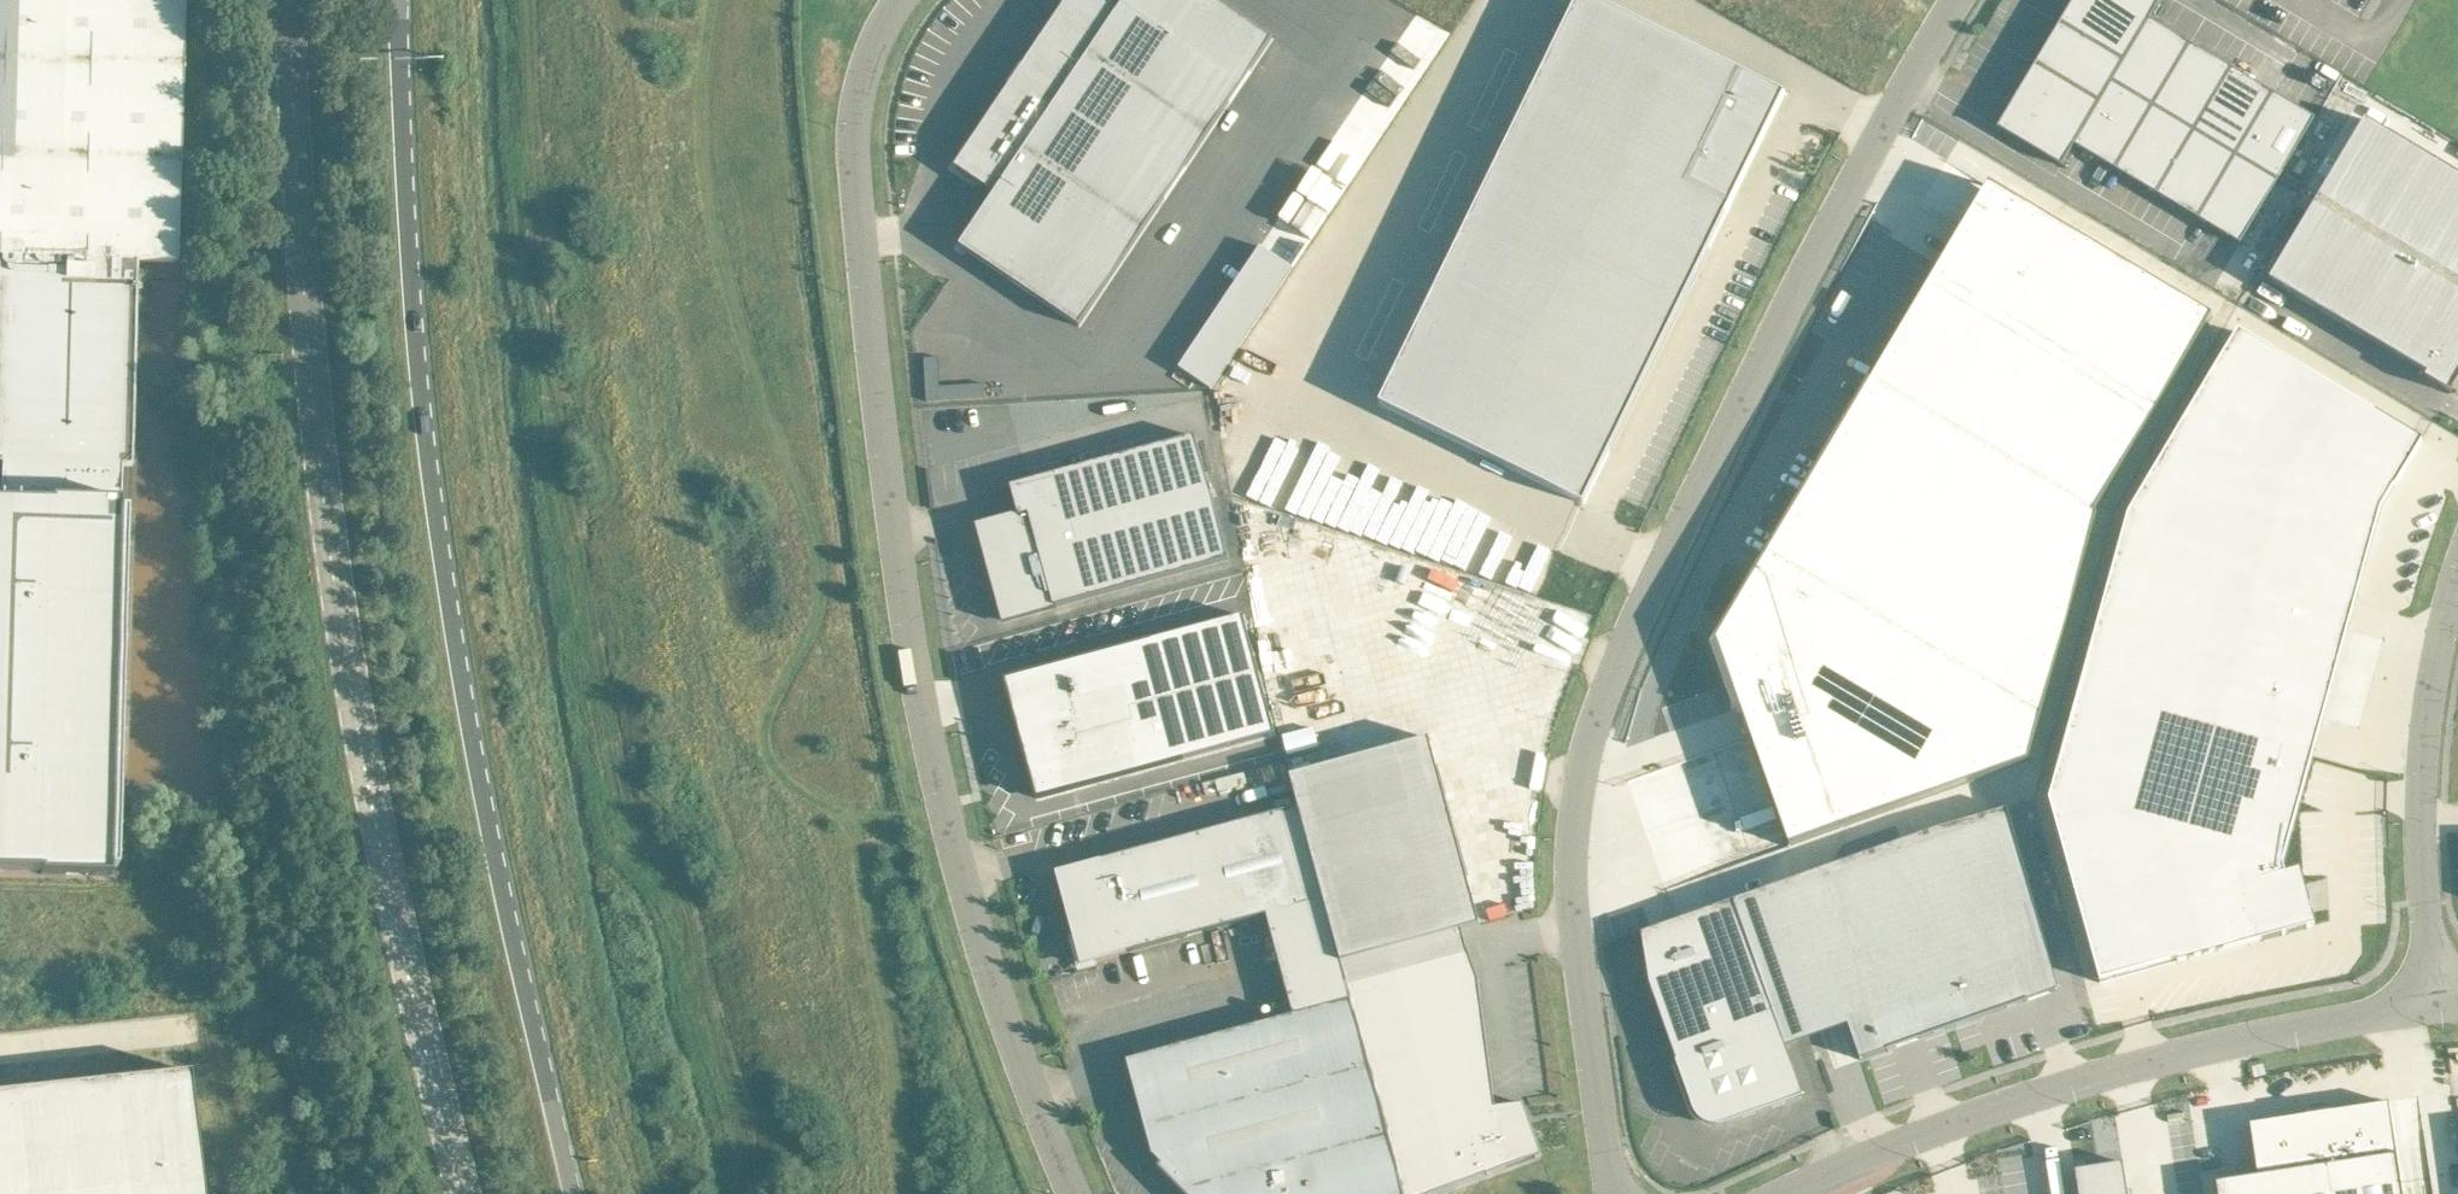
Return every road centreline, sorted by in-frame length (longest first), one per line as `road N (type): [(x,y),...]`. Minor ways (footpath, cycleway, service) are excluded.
road 1 (residential): [(1621,1193),(1605,1144),(1576,924),(1576,822),(1589,749),(1686,515),(1957,0)]
road 2 (residential): [(900,0),(876,43),(855,137),(905,596),(945,807),(987,957),(1075,1193)]
road 3 (primary): [(575,1193),(496,858),(435,501),(408,237),(399,0)]
road 4 (primary): [(291,0),(300,240),(334,581),(400,938),(462,1193)]
road 5 (residential): [(1784,1193),(1943,1127),(2134,1066),(2344,1019),(2438,1009)]
road 6 (residential): [(2457,579),(2424,754),(2423,877),(2438,1009)]

